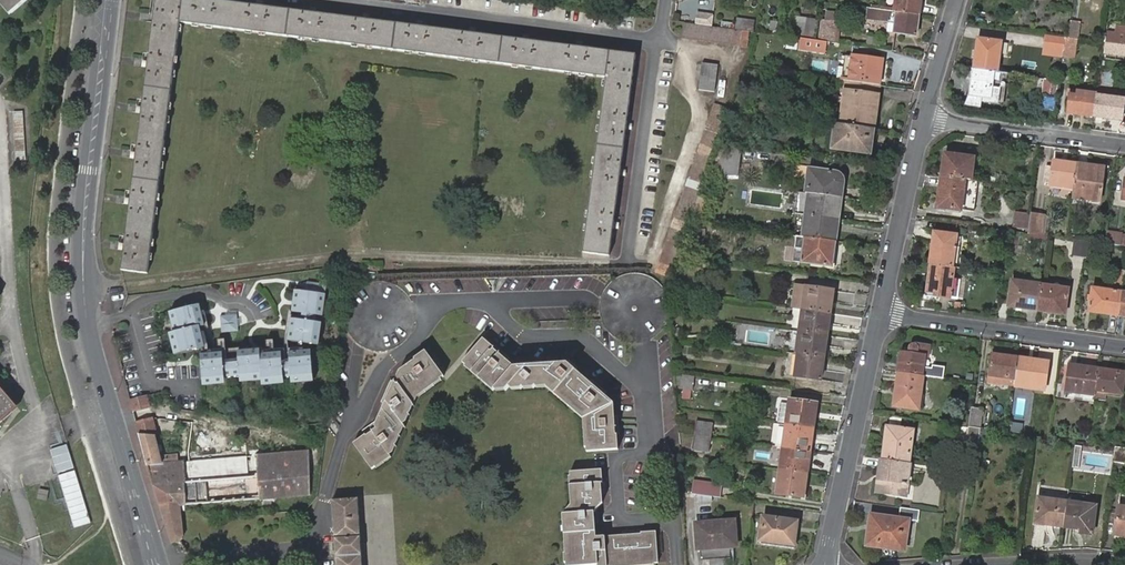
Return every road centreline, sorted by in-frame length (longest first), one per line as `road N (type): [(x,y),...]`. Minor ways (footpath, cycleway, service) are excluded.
road 1 (tertiary): [(110,0),(83,252),(85,309),(158,564)]
road 2 (residential): [(880,313),(826,564)]
road 3 (residential): [(1124,347),(880,313)]
road 4 (residential): [(924,116),(1124,145)]
road 5 (residential): [(924,116),(880,313)]
road 6 (residential): [(958,0),(924,116)]

